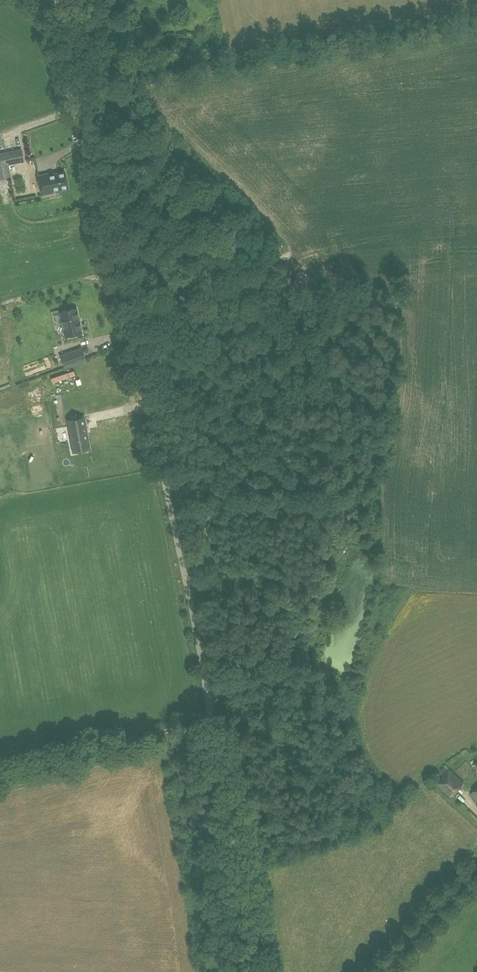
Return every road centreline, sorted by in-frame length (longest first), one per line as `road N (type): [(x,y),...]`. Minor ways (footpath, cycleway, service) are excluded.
road 1 (unclassified): [(259,971),(64,0)]
road 2 (track): [(476,11),(121,75)]
road 3 (track): [(0,772),(210,716)]
road 4 (track): [(378,971),(476,867)]

